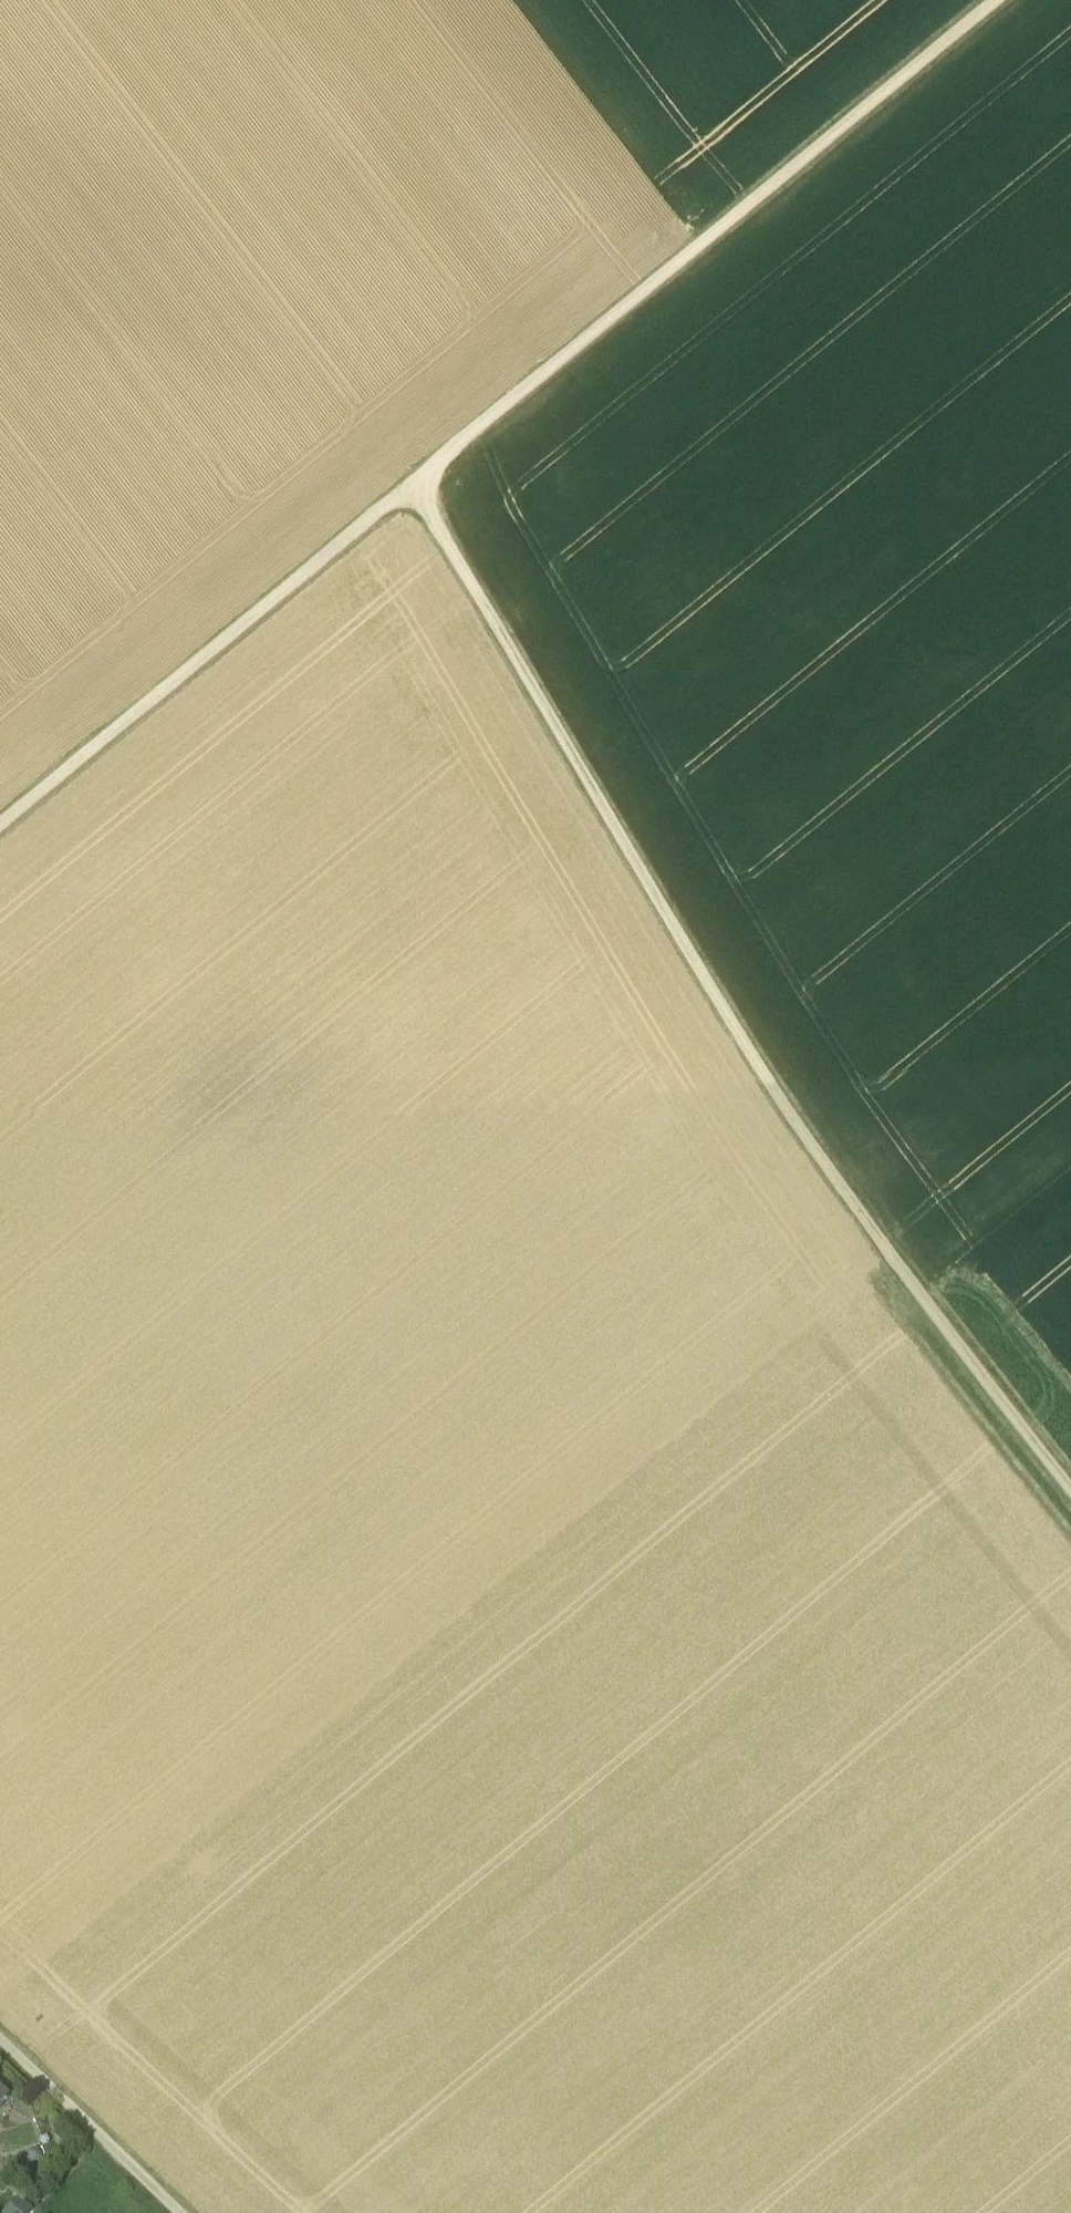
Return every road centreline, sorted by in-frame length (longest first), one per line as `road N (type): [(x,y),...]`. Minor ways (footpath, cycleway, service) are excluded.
road 1 (track): [(413,484),(774,1092),(1070,1487)]
road 2 (track): [(413,484),(998,0)]
road 3 (track): [(0,828),(413,484)]
road 4 (track): [(0,2041),(184,2212)]

